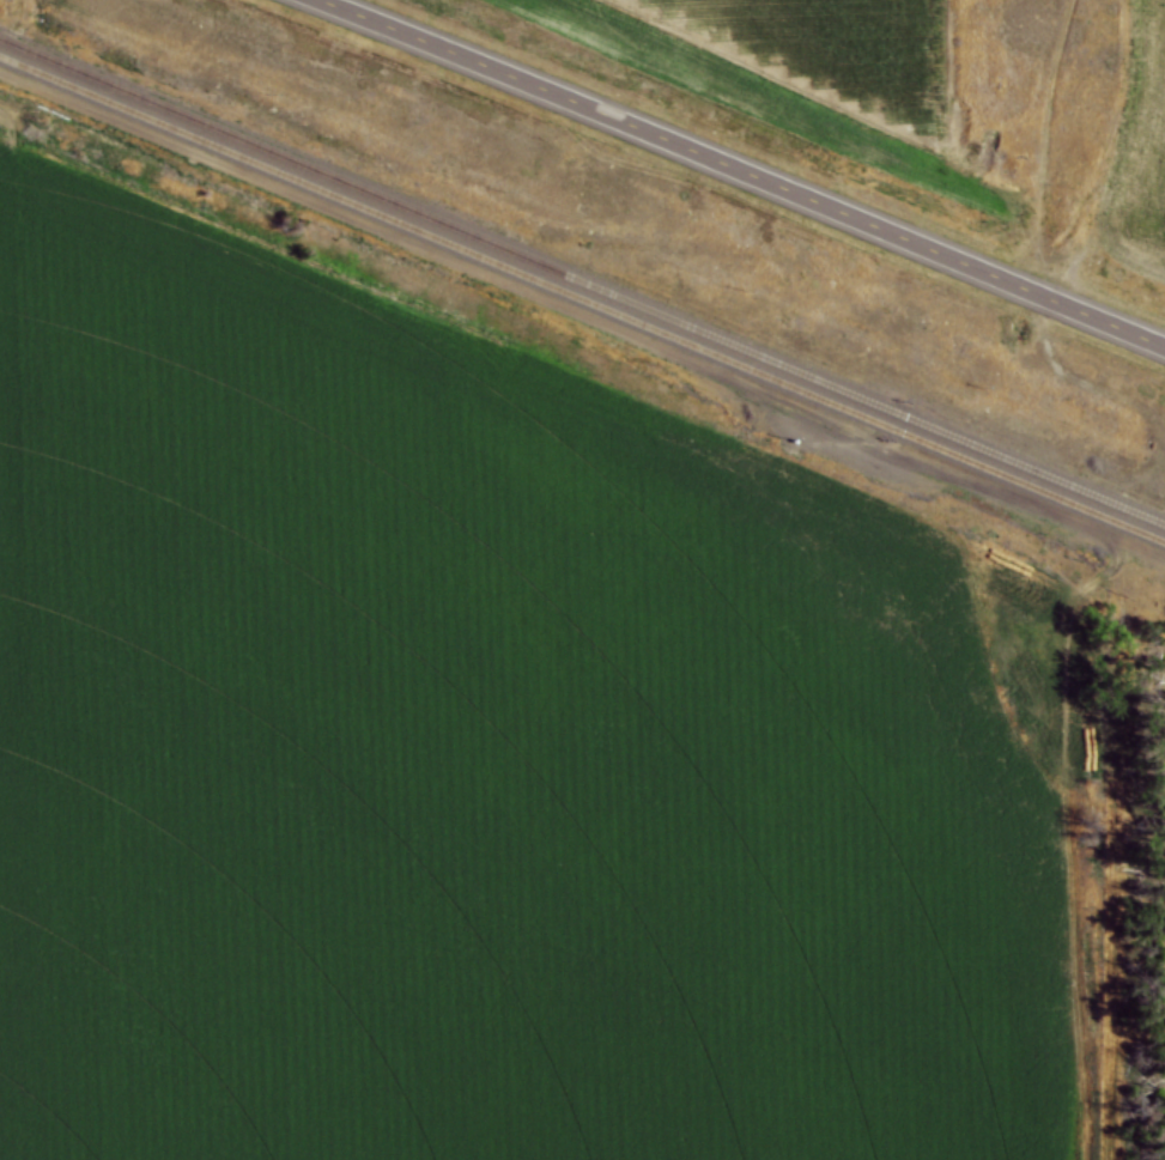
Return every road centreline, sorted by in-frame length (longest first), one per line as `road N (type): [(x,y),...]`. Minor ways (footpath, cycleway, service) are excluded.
road 1 (primary): [(1164,348),(319,0)]

